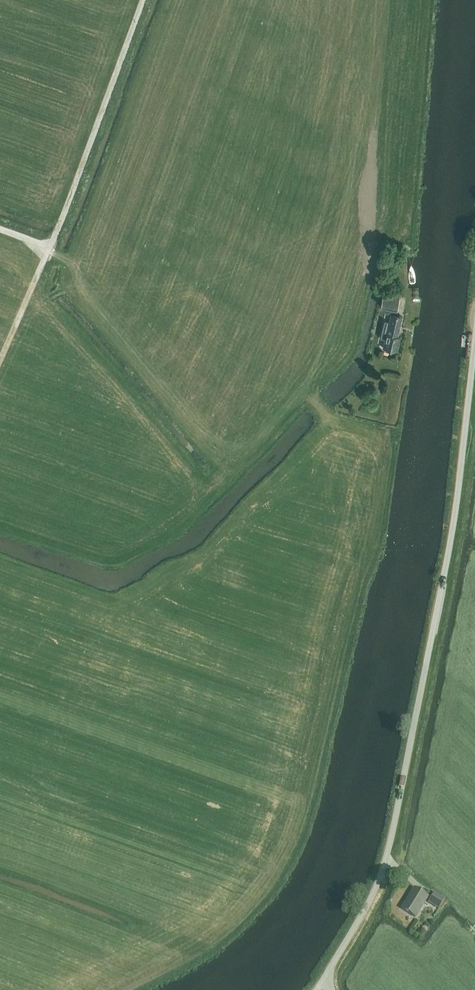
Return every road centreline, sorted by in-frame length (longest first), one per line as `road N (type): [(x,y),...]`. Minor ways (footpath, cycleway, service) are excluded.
road 1 (unclassified): [(316,989),(371,897),(393,828),(451,537),(474,337)]

